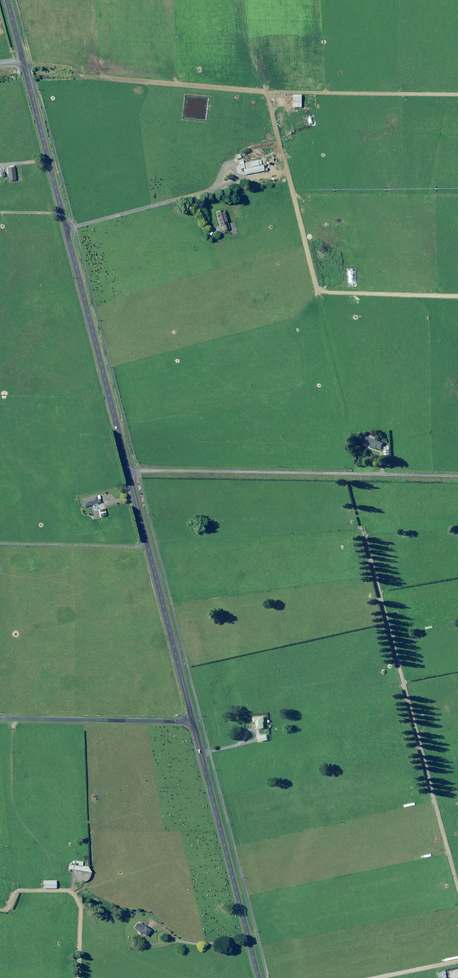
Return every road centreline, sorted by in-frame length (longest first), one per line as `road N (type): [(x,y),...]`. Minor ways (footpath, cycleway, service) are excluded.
road 1 (tertiary): [(129,473),(7,0)]
road 2 (unclassified): [(457,476),(129,473)]
road 3 (tertiary): [(259,977),(192,720)]
road 4 (tertiary): [(192,720),(129,473)]
road 5 (unclassified): [(0,719),(192,720)]

